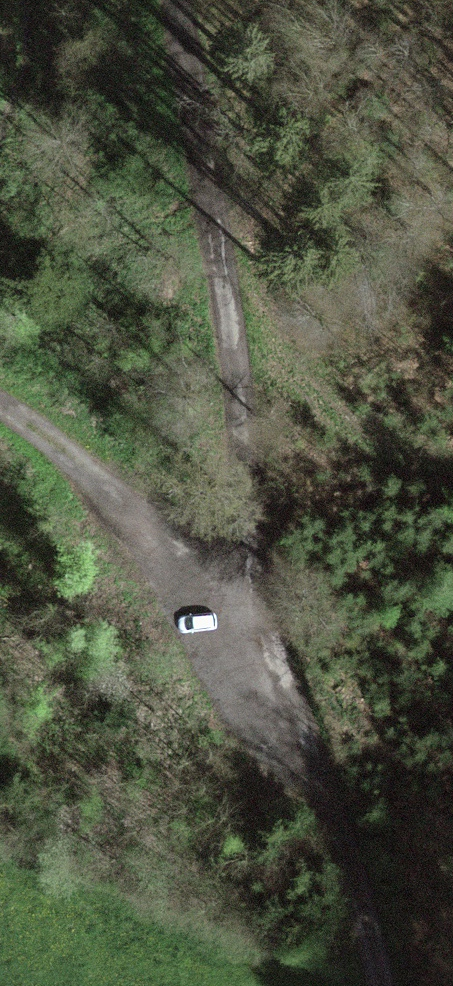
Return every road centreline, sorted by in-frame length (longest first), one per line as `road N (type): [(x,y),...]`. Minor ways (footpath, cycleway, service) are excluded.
road 1 (track): [(198,0),(224,288),(266,610)]
road 2 (track): [(266,610),(391,985)]
road 3 (track): [(0,406),(266,610)]

